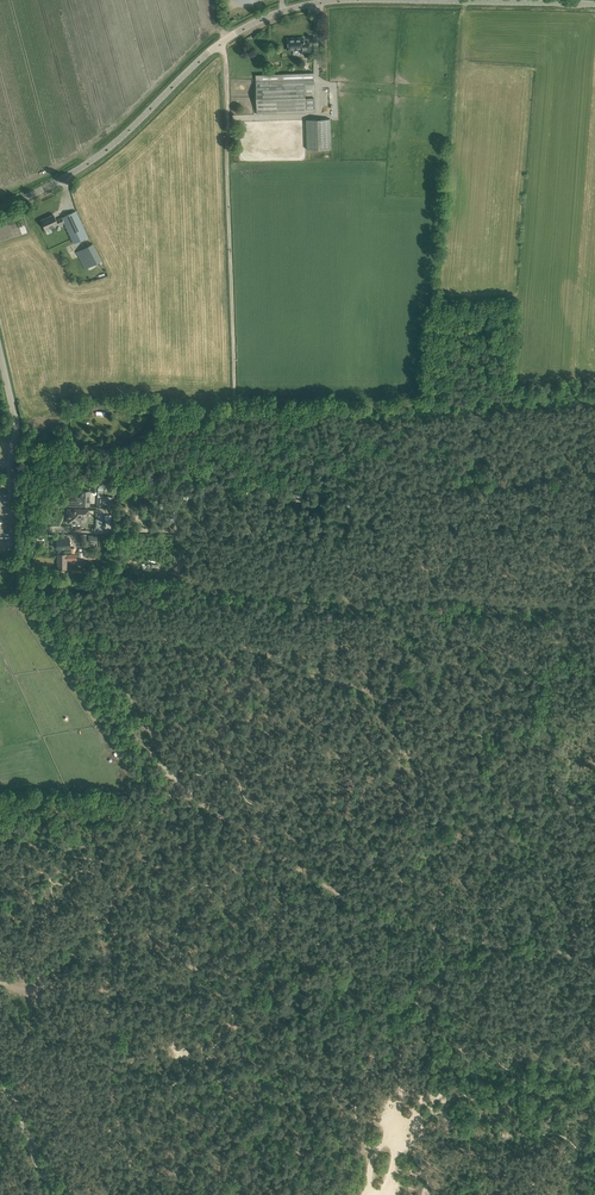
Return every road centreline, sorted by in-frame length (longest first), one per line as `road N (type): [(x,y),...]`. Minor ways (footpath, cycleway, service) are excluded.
road 1 (tertiary): [(0,208),(102,154),(238,32),(293,9),(363,0)]
road 2 (track): [(232,405),(220,0)]
road 3 (track): [(142,1194),(111,1101),(103,1001),(0,981)]
road 4 (track): [(187,786),(154,755),(17,564)]
road 5 (track): [(594,392),(366,408)]
road 6 (track): [(53,494),(70,453),(142,439),(166,404),(232,405)]
road 7 (tertiary): [(391,0),(594,4)]
road 8 (track): [(366,408),(232,405)]

